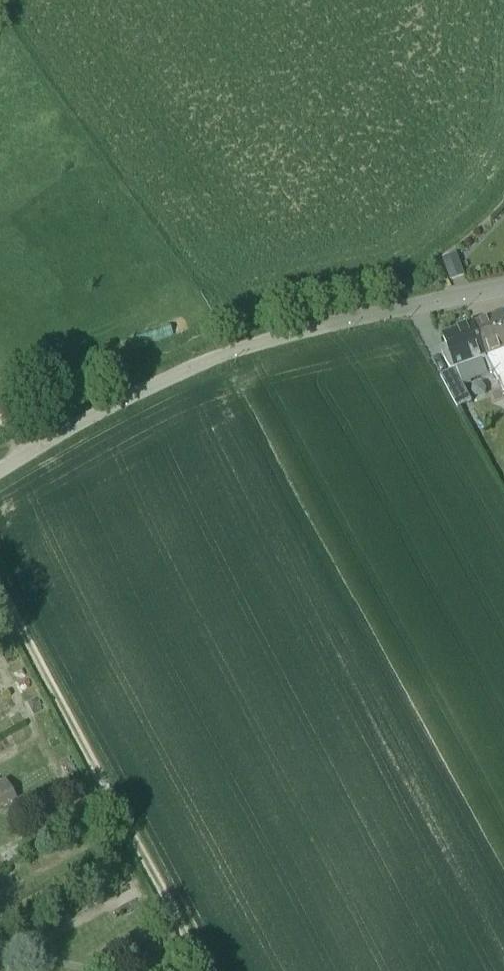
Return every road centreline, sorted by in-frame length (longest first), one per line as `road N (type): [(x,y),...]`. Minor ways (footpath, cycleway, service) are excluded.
road 1 (track): [(0,581),(207,970)]
road 2 (residential): [(386,314),(503,288)]

